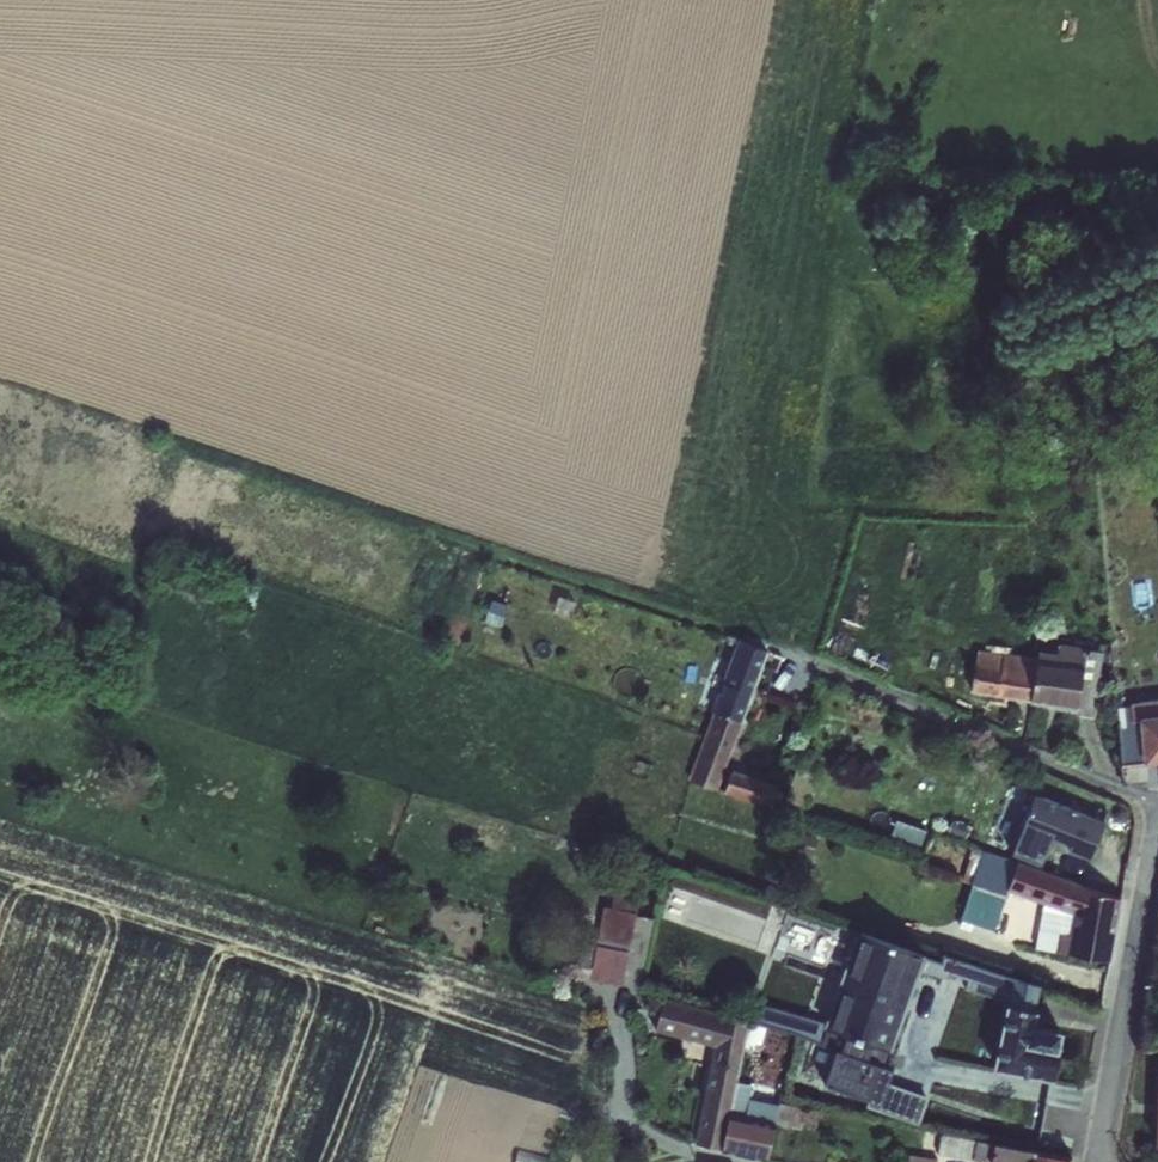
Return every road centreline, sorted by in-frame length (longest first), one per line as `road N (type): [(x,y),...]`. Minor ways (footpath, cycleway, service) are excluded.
road 1 (residential): [(1157,824),(1090,1161)]

